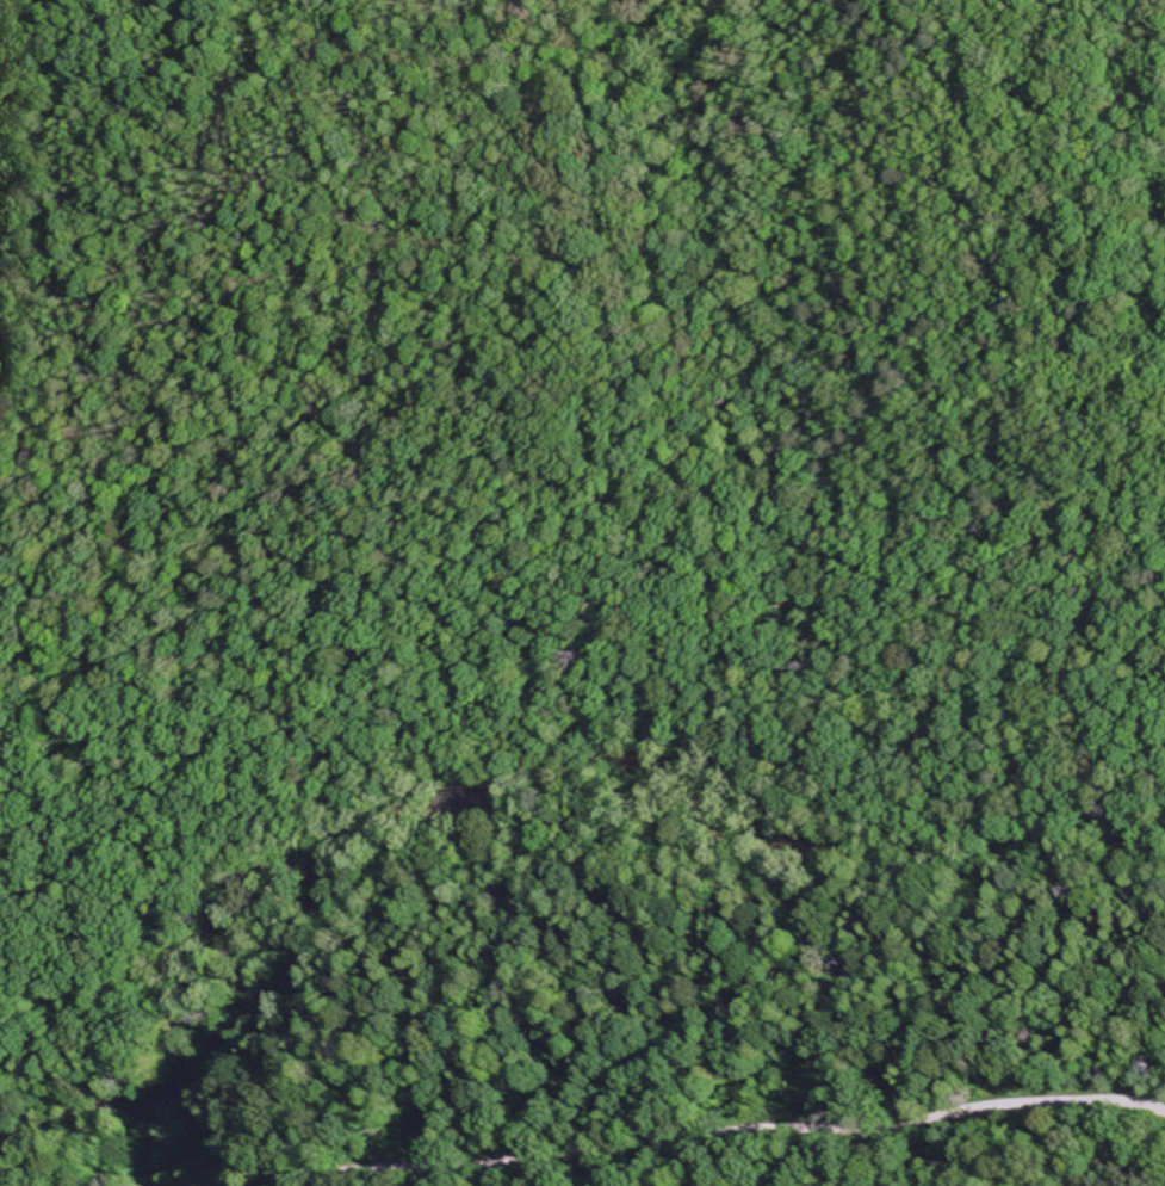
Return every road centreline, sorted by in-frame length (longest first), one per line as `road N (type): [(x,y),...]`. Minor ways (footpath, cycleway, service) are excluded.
road 1 (residential): [(280,1185),(346,1174),(528,1165),(761,1129),(878,1132),(980,1113),(1108,1104),(1164,1115)]

